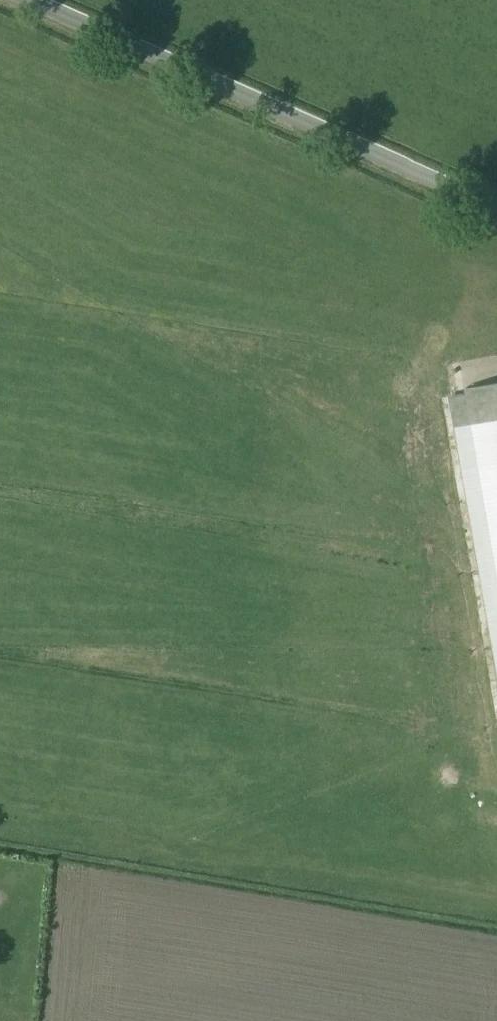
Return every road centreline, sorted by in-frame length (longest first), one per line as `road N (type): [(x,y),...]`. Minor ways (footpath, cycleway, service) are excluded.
road 1 (unclassified): [(496,207),(11,0)]

